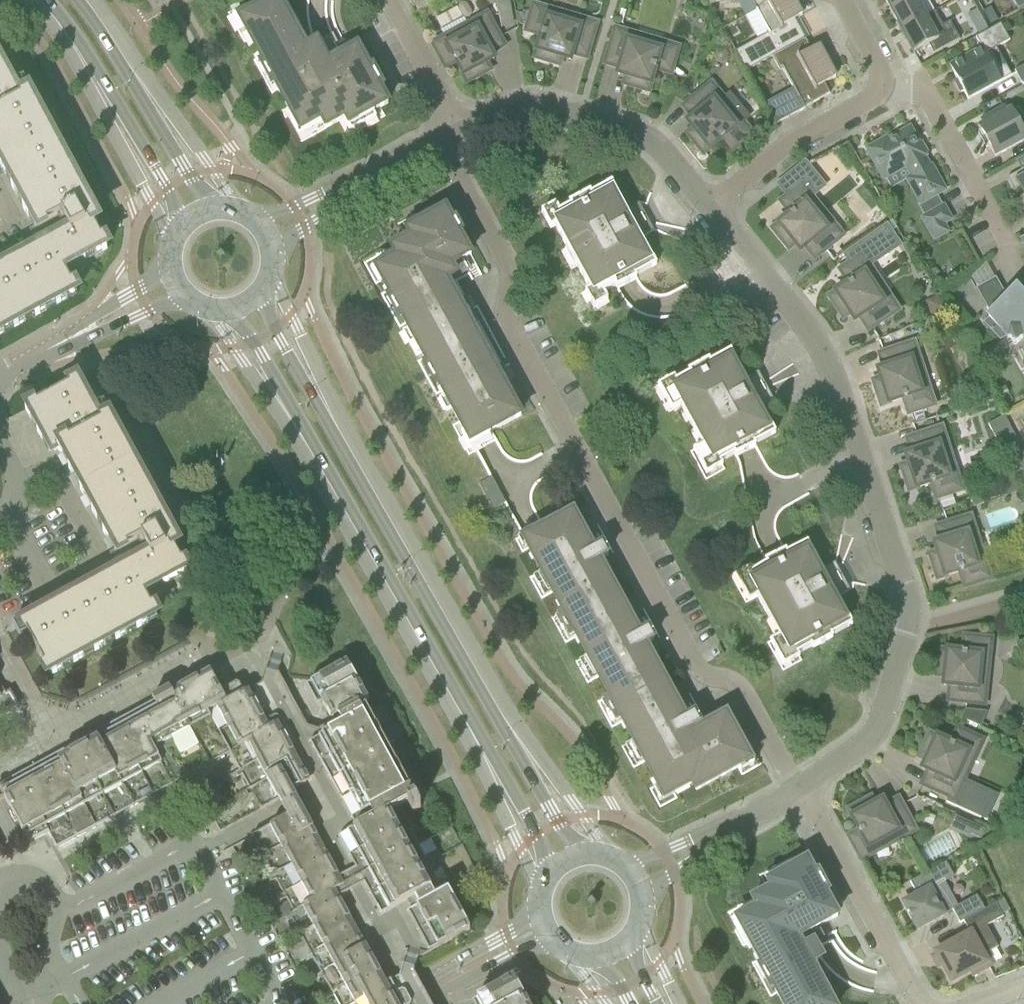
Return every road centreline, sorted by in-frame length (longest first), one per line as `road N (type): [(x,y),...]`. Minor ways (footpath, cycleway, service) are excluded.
road 1 (residential): [(800,790),(738,683),(695,665),(575,452),(505,327),(510,280),(437,144)]
road 2 (residential): [(708,209),(831,370),(913,627),(877,729),(800,790)]
road 3 (secondary): [(579,856),(527,753),(257,298)]
road 4 (secondary): [(236,311),(552,870)]
road 5 (residential): [(460,132),(542,107),(643,136),(708,209)]
road 6 (secondary): [(38,0),(96,77),(183,226)]
road 7 (residential): [(1021,277),(923,92),(881,78)]
road 8 (secondary): [(206,213),(86,0)]
road 9 (residential): [(919,1003),(800,790)]
road 10 (residential): [(708,209),(797,140),(874,98),(881,78)]
road 11 (residential): [(264,235),(437,144)]
road 12 (residential): [(538,913),(385,1003)]
road 13 (residential): [(460,132),(388,0)]
road 14 (residential): [(415,1003),(550,940)]
road 15 (secondary): [(183,226),(168,261),(175,287),(200,310),(236,311)]

